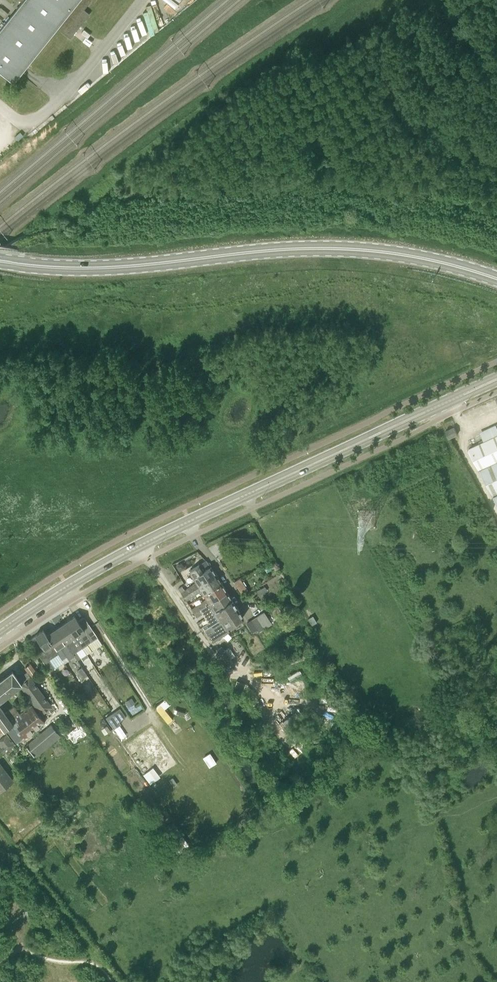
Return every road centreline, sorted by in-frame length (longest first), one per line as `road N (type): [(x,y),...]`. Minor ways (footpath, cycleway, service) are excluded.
road 1 (tertiary): [(0,631),(143,544),(496,379)]
road 2 (tertiary): [(0,261),(111,268),(332,248),(407,255),(496,279)]
road 3 (track): [(111,981),(92,962),(21,949),(0,958)]

